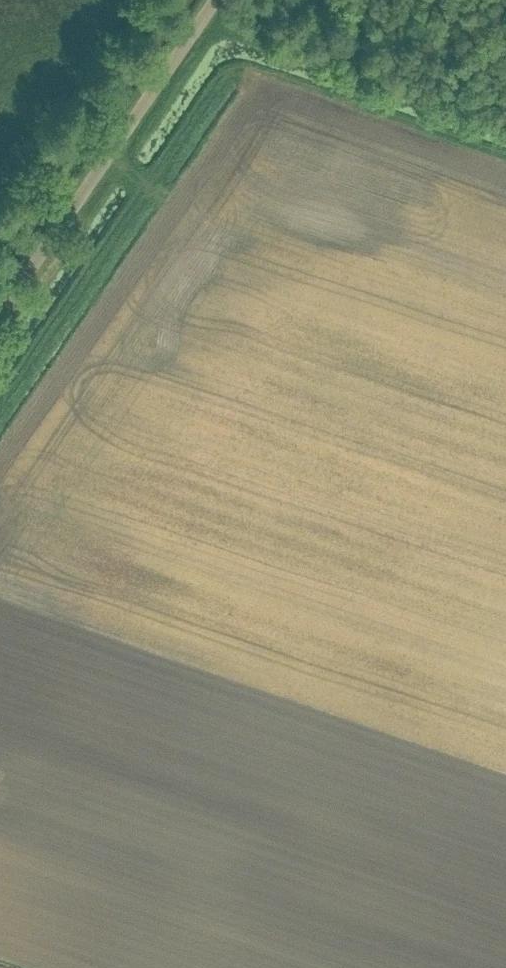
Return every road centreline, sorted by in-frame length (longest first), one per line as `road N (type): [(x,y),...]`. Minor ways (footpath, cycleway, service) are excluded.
road 1 (unclassified): [(0,312),(214,0)]

